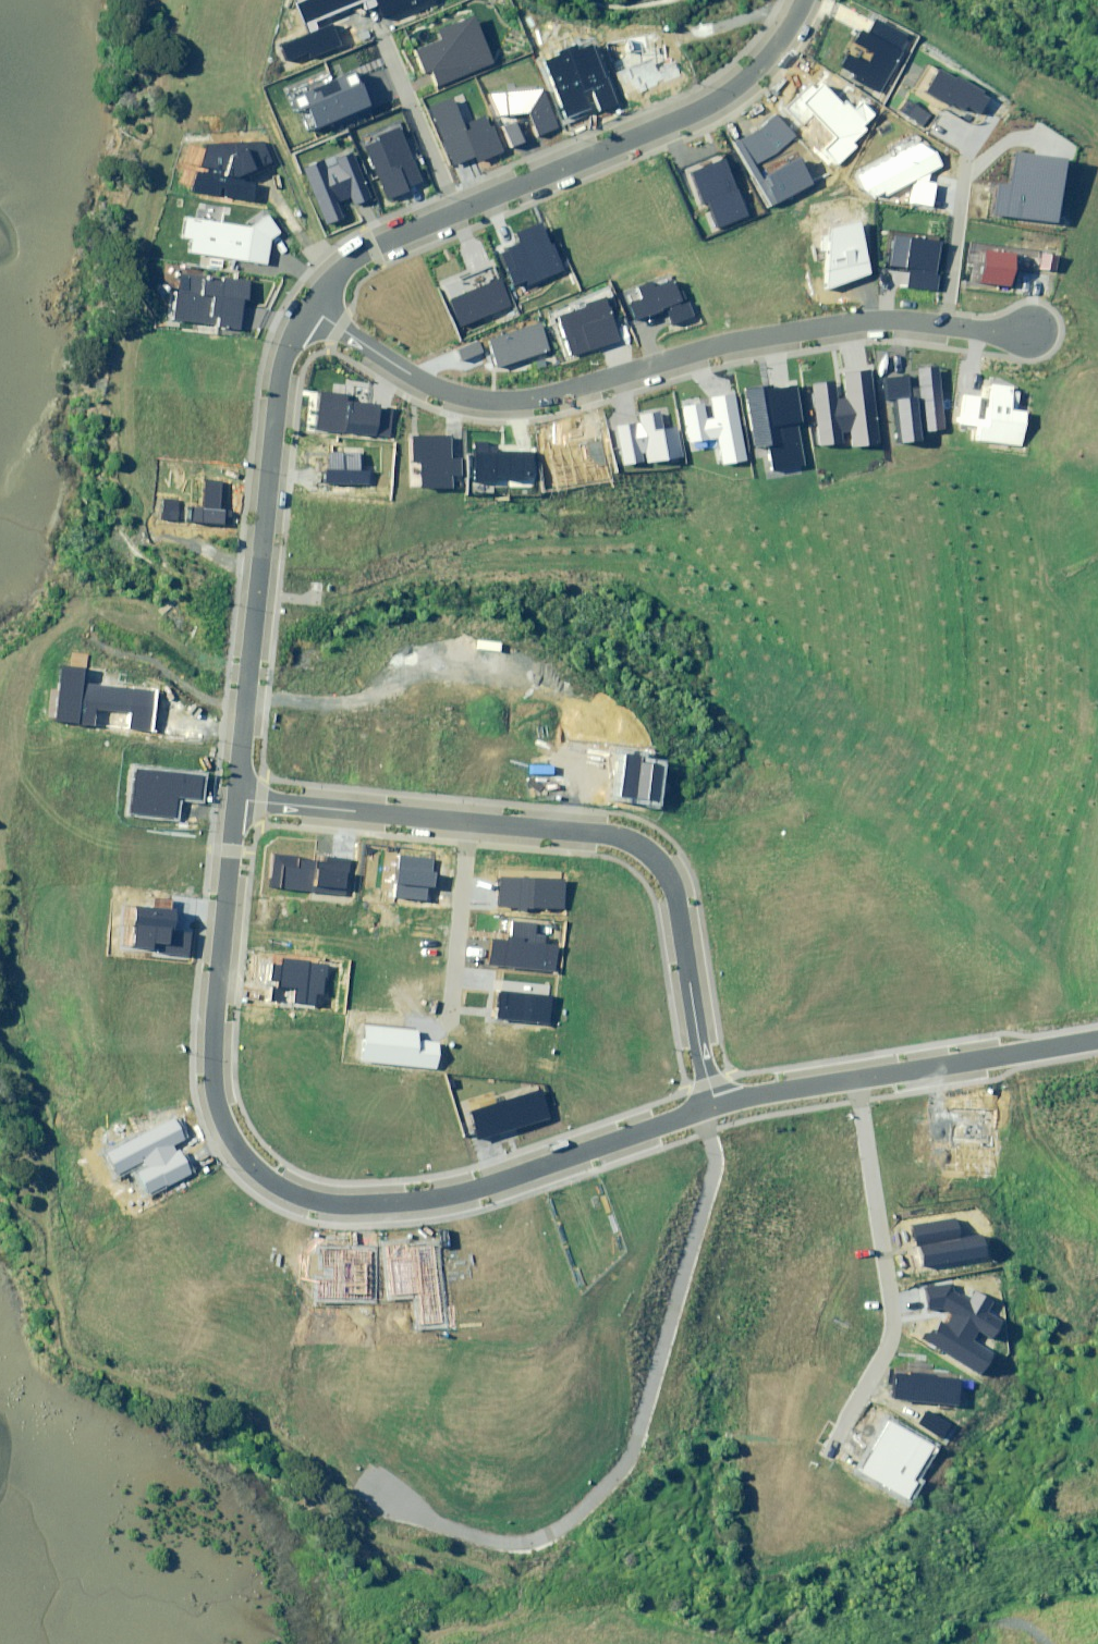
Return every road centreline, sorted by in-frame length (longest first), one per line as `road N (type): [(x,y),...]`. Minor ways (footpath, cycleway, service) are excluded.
road 1 (residential): [(239,799),(217,1050),(230,1127),(276,1181),(328,1201),(390,1205),(696,1105)]
road 2 (residential): [(696,1105),(718,1161),(632,1457),(542,1551),(489,1543),(388,1506),(371,1486)]
road 3 (residential): [(311,304),(435,387),(500,401),(751,338),(871,317),(944,325)]
road 4 (residential): [(801,0),(777,43),(739,84),(686,118),(347,261),(311,304)]
road 5 (residential): [(311,304),(279,379),(239,799)]
road 6 (residential): [(469,820),(639,843),(664,862),(715,1099)]
road 7 (residential): [(829,1452),(898,1329),(861,1076)]
road 8 (residential): [(861,1076),(1097,1043)]
road 9 (residential): [(239,799),(469,820)]
road 10 (residential): [(449,1006),(469,820)]
road 11 (residential): [(944,325),(965,162)]
road 12 (residential): [(715,1099),(861,1076)]

